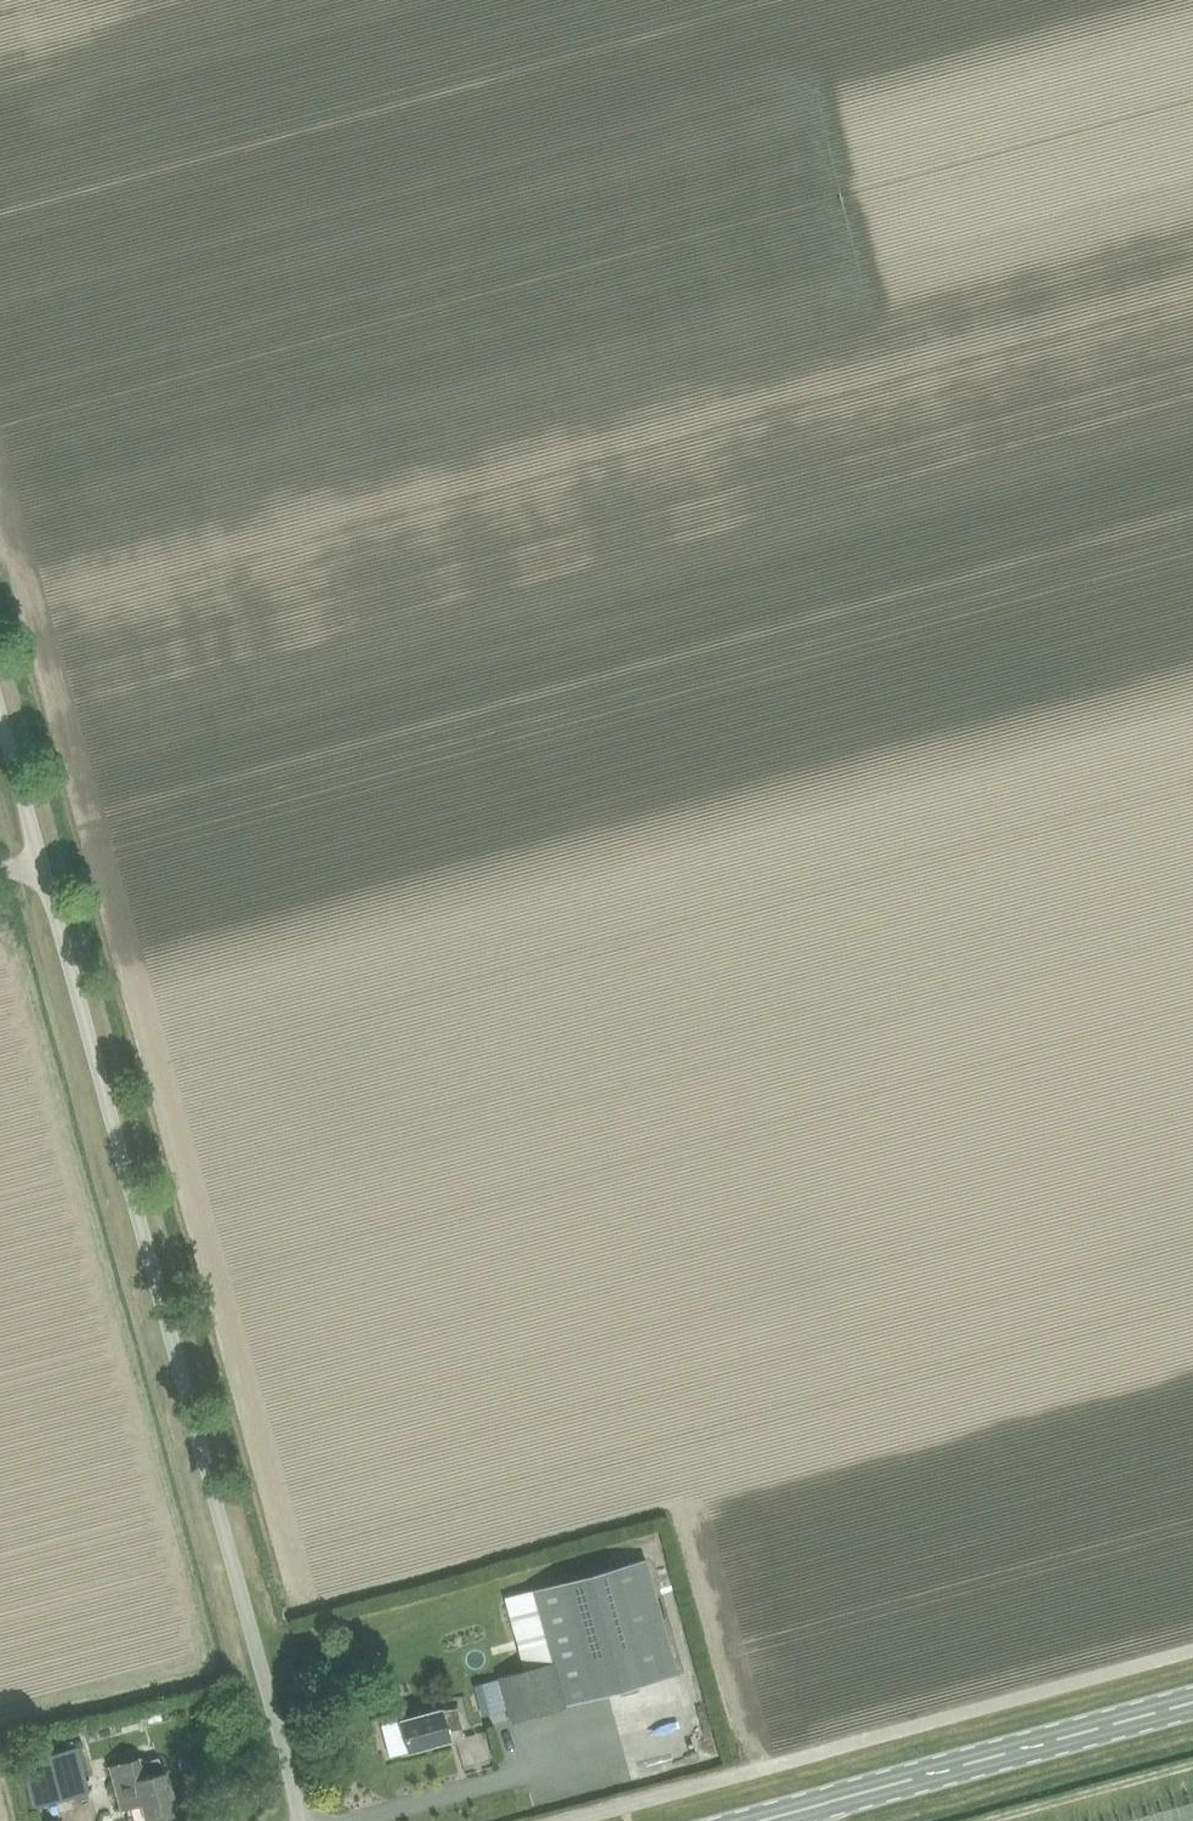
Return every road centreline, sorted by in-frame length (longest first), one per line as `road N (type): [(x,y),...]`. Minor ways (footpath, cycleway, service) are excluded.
road 1 (unclassified): [(302,1820),(0,713)]
road 2 (primary): [(760,1820),(1192,1703)]

